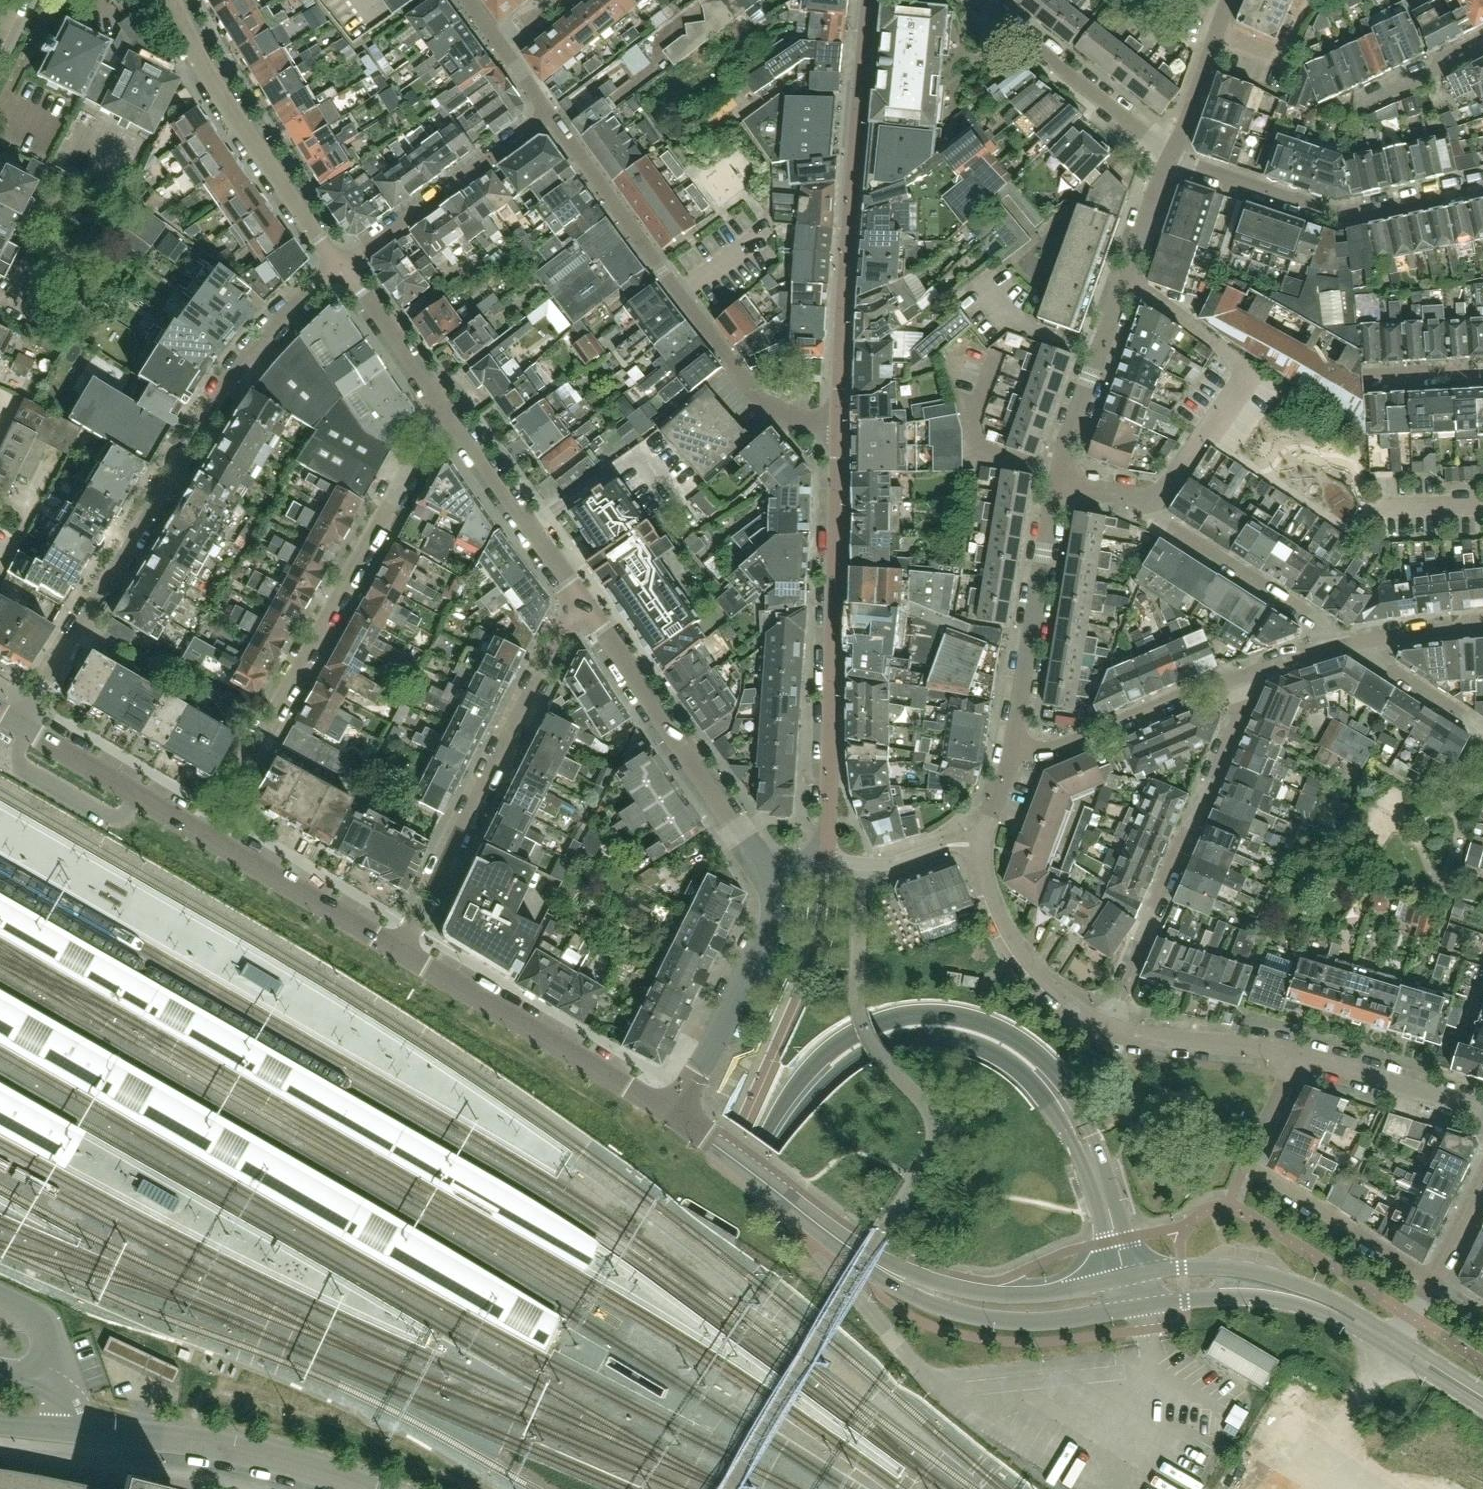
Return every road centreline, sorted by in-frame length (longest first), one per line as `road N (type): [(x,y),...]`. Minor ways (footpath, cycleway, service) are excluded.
road 1 (tertiary): [(1134,1292),(1089,1149),(1047,1077),(979,1034),(938,1025),(872,1035),(807,1084),(766,1141),(604,1488)]
road 2 (residential): [(343,267),(227,380),(20,726)]
road 3 (tertiary): [(1134,1292),(1003,1308),(904,1281),(672,1116)]
road 4 (residential): [(838,424),(828,860),(766,872)]
road 5 (residential): [(454,421),(422,443),(204,835)]
road 6 (residential): [(838,424),(782,414),(761,399),(550,114)]
road 7 (residential): [(868,0),(841,284),(838,424)]
road 8 (residential): [(587,609),(564,626),(398,951)]
road 9 (residential): [(1109,1027),(1248,701),(1239,677)]
road 10 (tertiary): [(366,1488),(274,1457),(198,1442),(0,1424)]
road 11 (residential): [(1109,1027),(1045,982),(993,902),(981,845),(1013,753)]
road 12 (residential): [(1482,186),(1360,213),(1332,212),(1170,154)]
road 13 (residential): [(1145,502),(1165,493),(1244,376),(1229,347),(1126,276)]
road 14 (tertiary): [(672,1116),(398,951)]
road 15 (residential): [(766,872),(587,609)]
road 16 (residential): [(343,267),(227,107),(173,0)]
road 17 (residential): [(1013,753),(1059,477)]
road 18 (tertiary): [(1393,1344),(1321,1303),(1263,1286),(1134,1292)]
road 19 (residential): [(672,1116),(770,928),(775,903),(766,872)]
road 20 (residential): [(343,267),(550,114)]
road 21 (residential): [(1353,644),(1161,523),(1145,502)]
road 22 (residential): [(1170,154),(976,0)]
road 23 (residential): [(1239,677),(1049,750),(1013,753)]
road 24 (residential): [(587,609),(454,421)]
road 25 (tertiary): [(398,951),(204,835)]
road 26 (residential): [(1246,1162),(1432,1279)]
road 27 (tertiary): [(204,835),(20,726)]
road 28 (residential): [(1059,477),(1126,276)]
road 29 (residential): [(1482,1110),(1295,1054)]
road 30 (residential): [(454,421),(343,267)]
road 31 (residential): [(1295,1054),(1109,1027)]
road 32 (residential): [(1170,154),(1229,0)]
road 33 (residential): [(1342,115),(1482,40)]
road 34 (residential): [(1482,729),(1353,644)]
road 35 (residential): [(1482,620),(1353,644)]
road 36 (residential): [(1126,276),(1170,154)]

